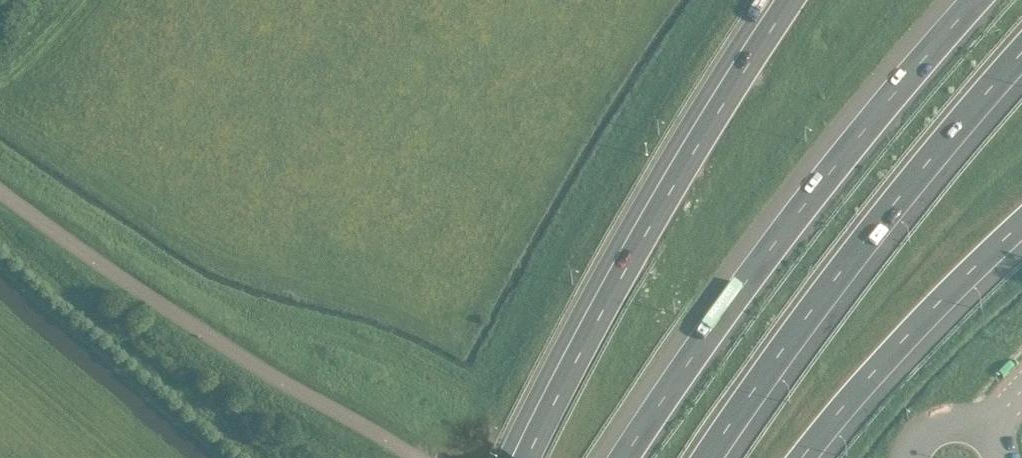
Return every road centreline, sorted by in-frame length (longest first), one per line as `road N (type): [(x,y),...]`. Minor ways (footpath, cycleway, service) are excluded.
road 1 (motorway): [(972,0),(770,247),(624,457)]
road 2 (motorway): [(789,0),(678,164),(524,457)]
road 3 (motorway): [(706,457),(876,225),(1021,49)]
road 4 (unclassified): [(416,457),(207,334),(0,189)]
road 5 (motorway): [(800,457),(895,346),(1021,218)]

